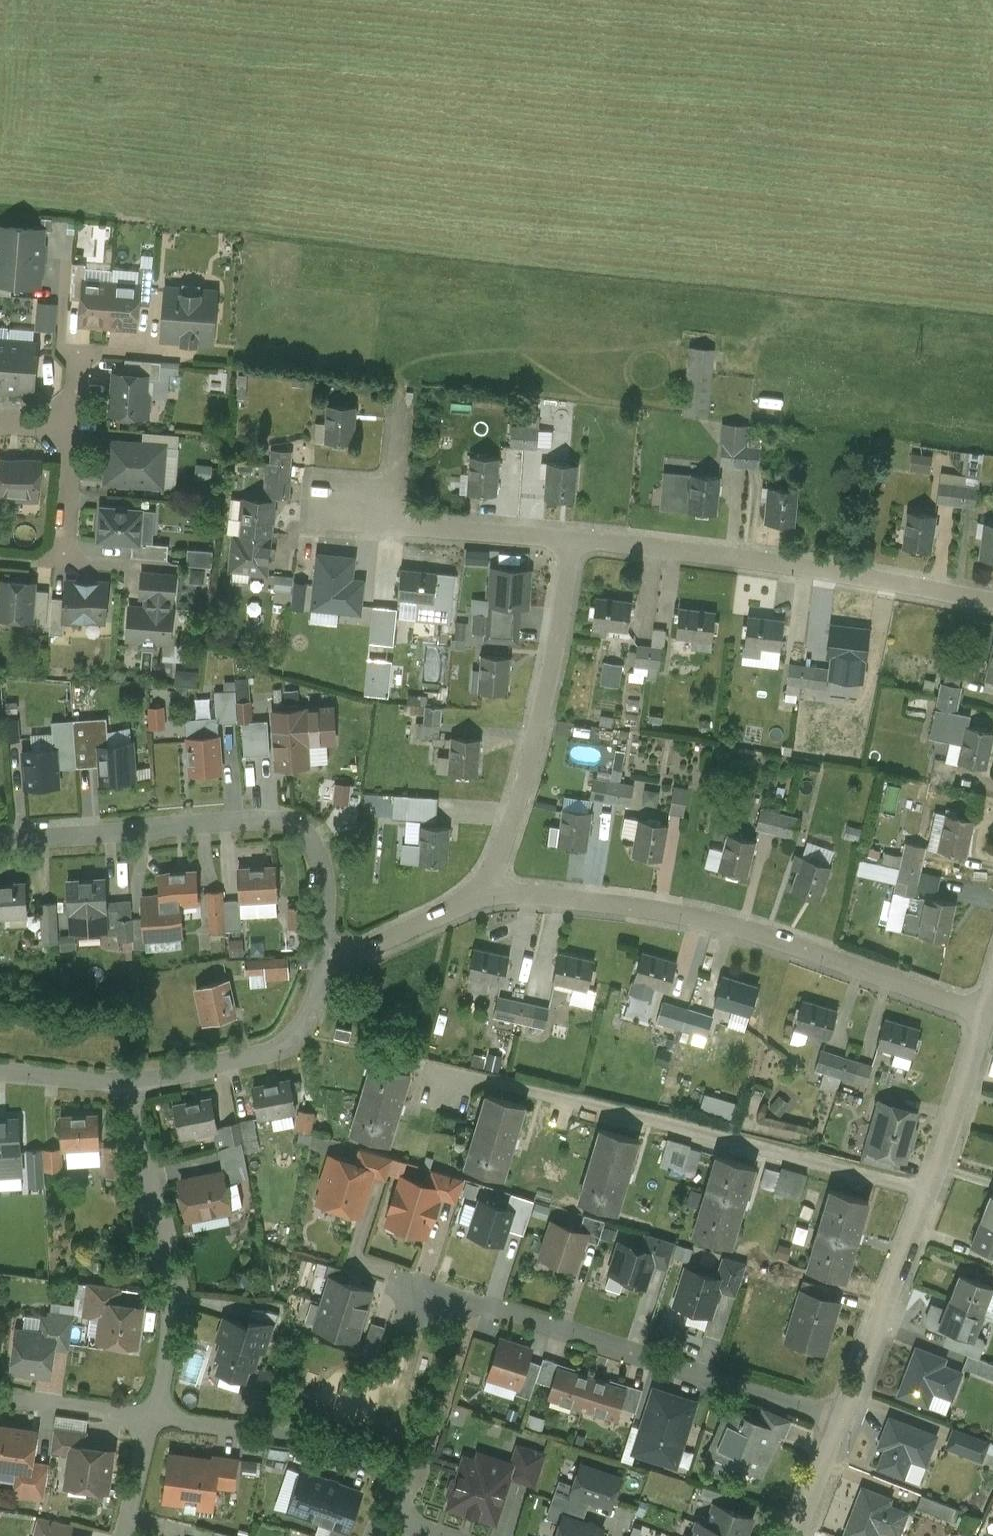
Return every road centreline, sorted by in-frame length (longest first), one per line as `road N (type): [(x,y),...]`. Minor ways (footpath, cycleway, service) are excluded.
road 1 (residential): [(466,899),(552,896),(643,907),(804,946),(987,1014)]
road 2 (residential): [(930,1187),(414,1060)]
road 3 (residential): [(334,971),(331,855),(309,823),(266,814),(0,840)]
road 4 (residential): [(844,1422),(408,1285)]
road 5 (unclassified): [(992,603),(734,555),(573,538)]
road 6 (residential): [(466,899),(505,844),(546,707),(573,538)]
road 7 (residential): [(129,1081),(173,1306),(156,1411)]
road 8 (residential): [(844,1422),(930,1187)]
road 9 (residential): [(129,1081),(272,1048),(322,1006),(334,971)]
road 10 (unclassified): [(573,538),(409,519),(355,499)]
road 11 (residential): [(259,1427),(420,1481),(402,1524)]
road 12 (residential): [(930,1187),(987,1014)]
road 13 (residential): [(0,1392),(156,1411)]
road 14 (residential): [(334,971),(466,899)]
road 15 (residential): [(0,1068),(129,1081)]
road 16 (residential): [(80,426),(69,553)]
road 17 (residential): [(156,1411),(127,1535)]
road 18 (residential): [(799,1535),(844,1422)]

